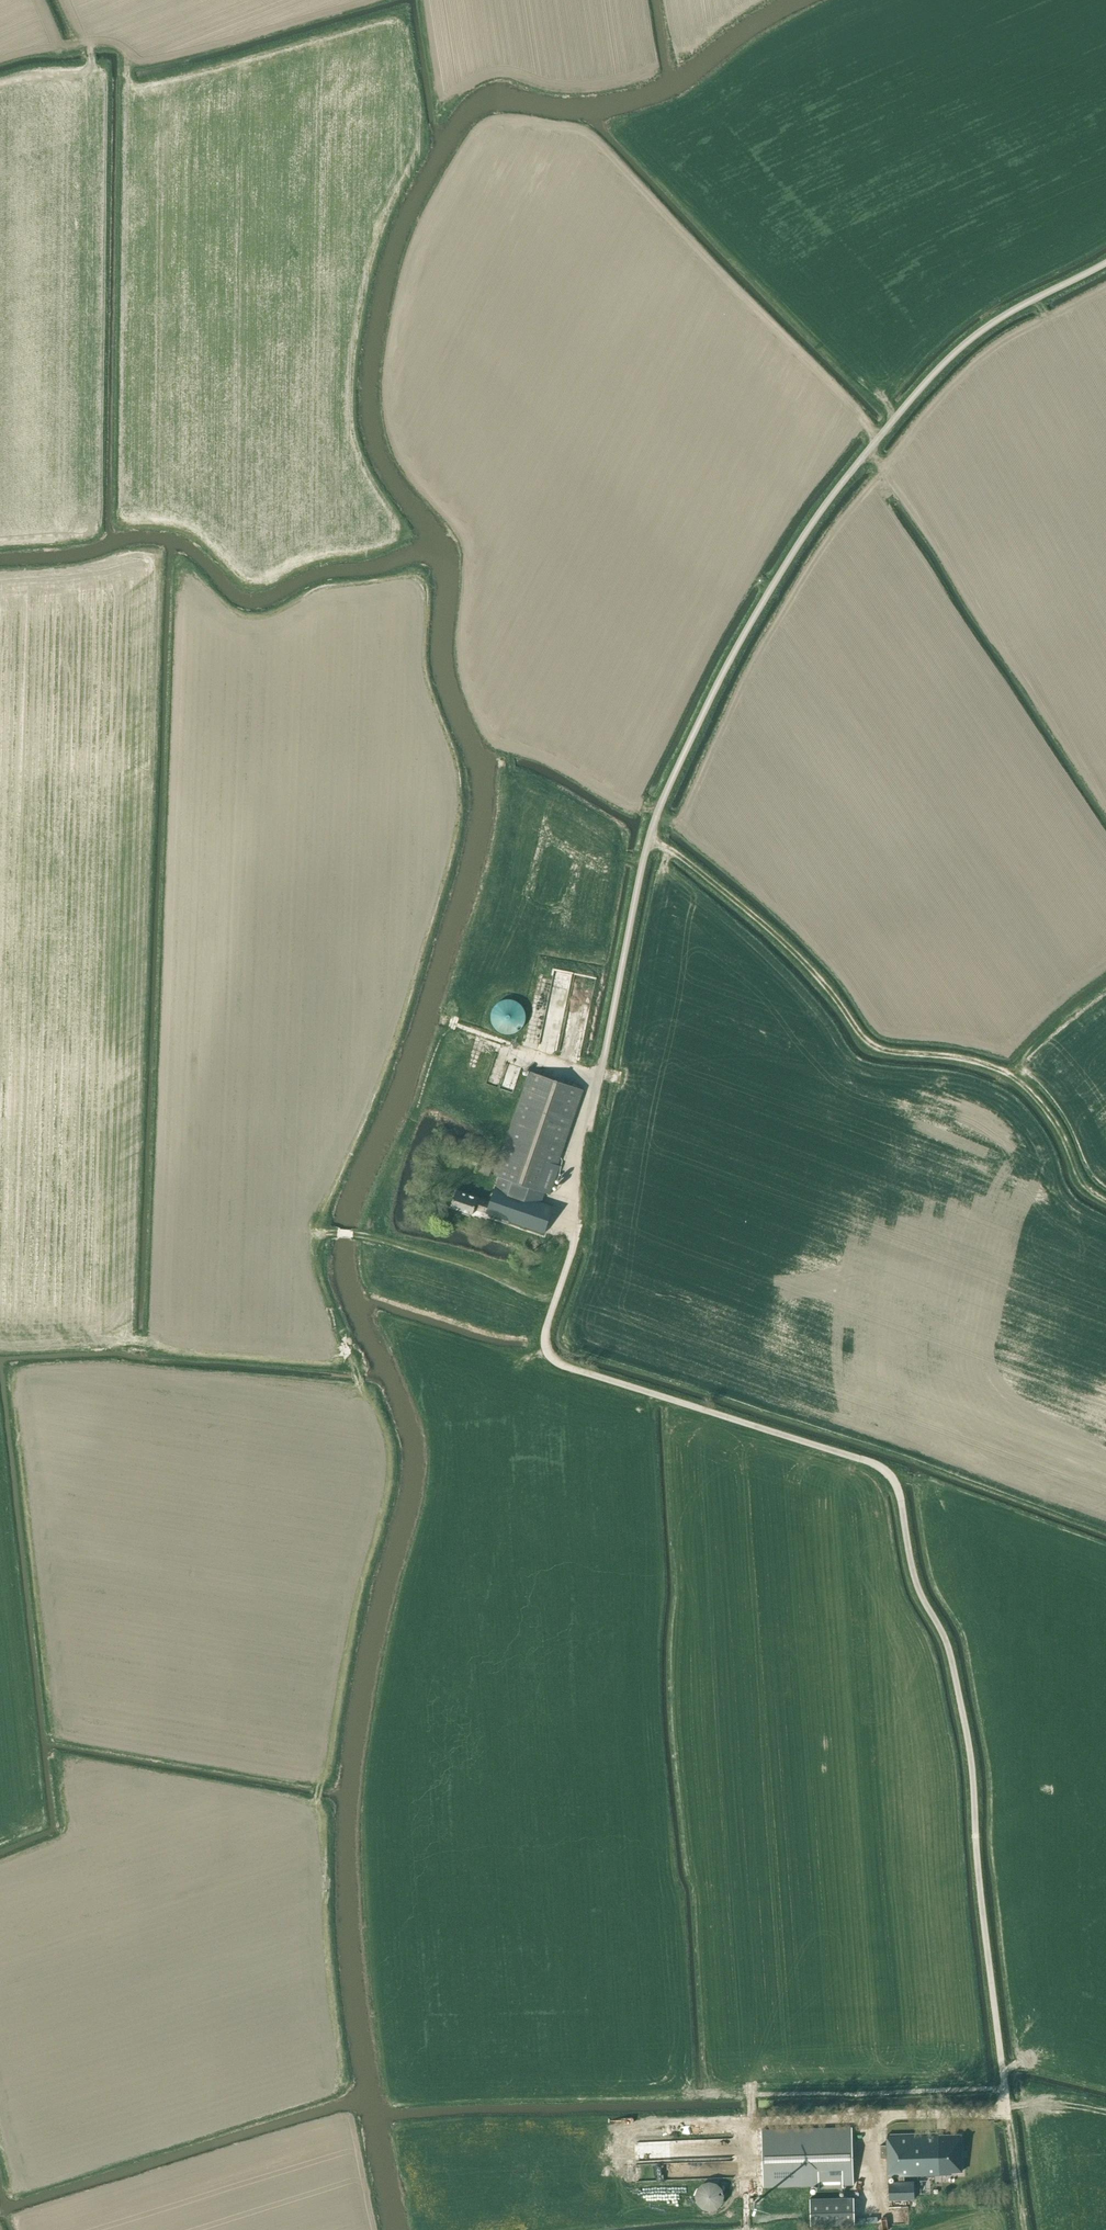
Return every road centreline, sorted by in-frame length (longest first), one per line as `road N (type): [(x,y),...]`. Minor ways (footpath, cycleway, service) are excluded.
road 1 (unclassified): [(650,842),(722,679),(786,565),(850,474),(969,342),(1105,261)]
road 2 (track): [(650,842),(794,951),(877,1047),(1013,1075),(1059,1131),(1087,1188),(1105,1200)]

